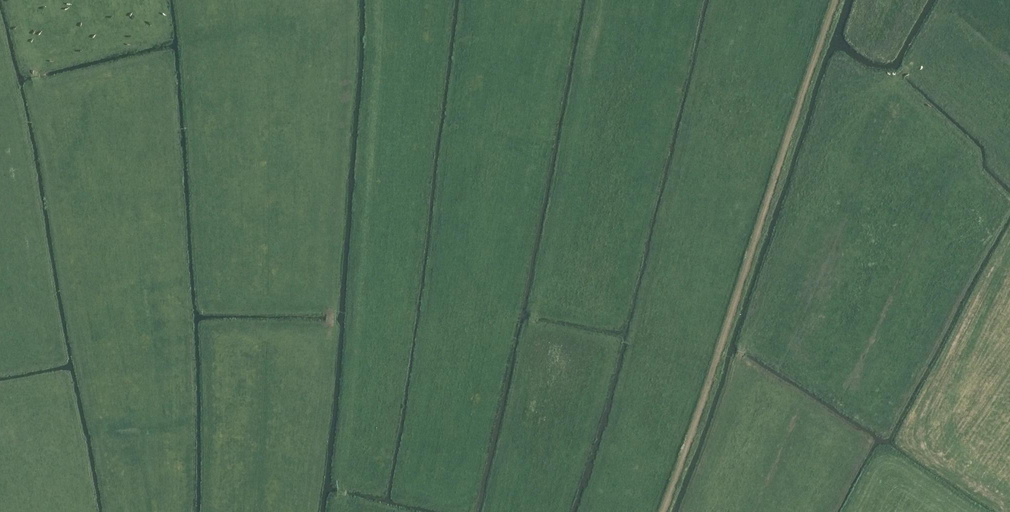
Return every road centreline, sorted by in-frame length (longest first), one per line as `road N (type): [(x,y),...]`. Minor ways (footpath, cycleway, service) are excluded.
road 1 (track): [(663,511),(836,0)]
road 2 (track): [(353,0),(311,511)]

